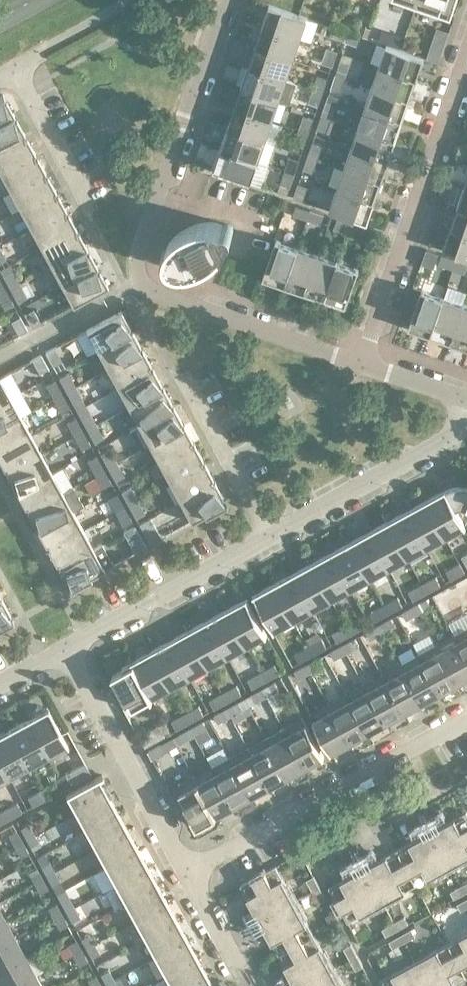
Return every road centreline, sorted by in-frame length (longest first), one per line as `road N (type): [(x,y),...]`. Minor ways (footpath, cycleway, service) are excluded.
road 1 (residential): [(360,364),(137,279),(135,253),(224,0)]
road 2 (residential): [(360,364),(466,52)]
road 3 (residential): [(191,871),(466,728)]
road 4 (residential): [(191,871),(67,655)]
road 5 (unclassified): [(67,655),(271,543)]
road 6 (unclassified): [(271,543),(466,428)]
road 7 (residential): [(0,73),(13,66),(102,241)]
road 8 (residential): [(184,381),(271,543)]
road 9 (residential): [(252,985),(191,871)]

